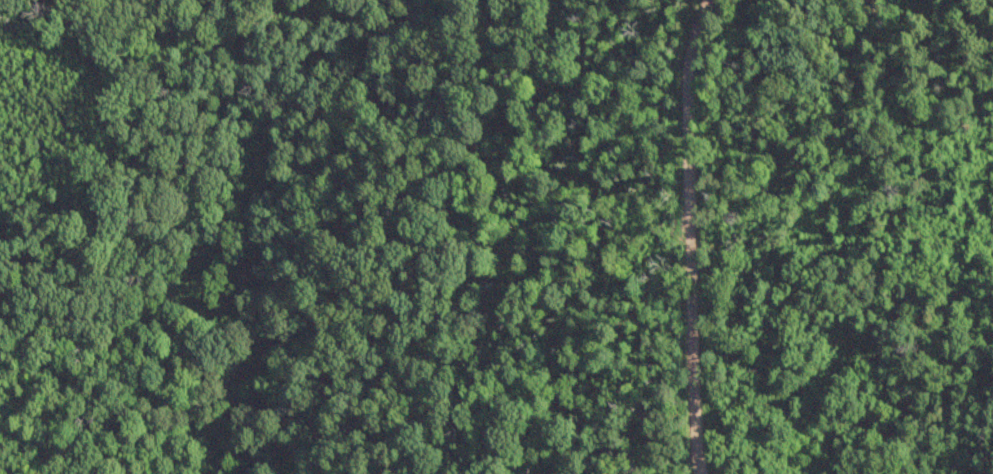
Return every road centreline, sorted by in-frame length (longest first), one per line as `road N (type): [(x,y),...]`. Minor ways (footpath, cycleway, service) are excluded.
road 1 (residential): [(700,473),(678,86),(695,0)]

